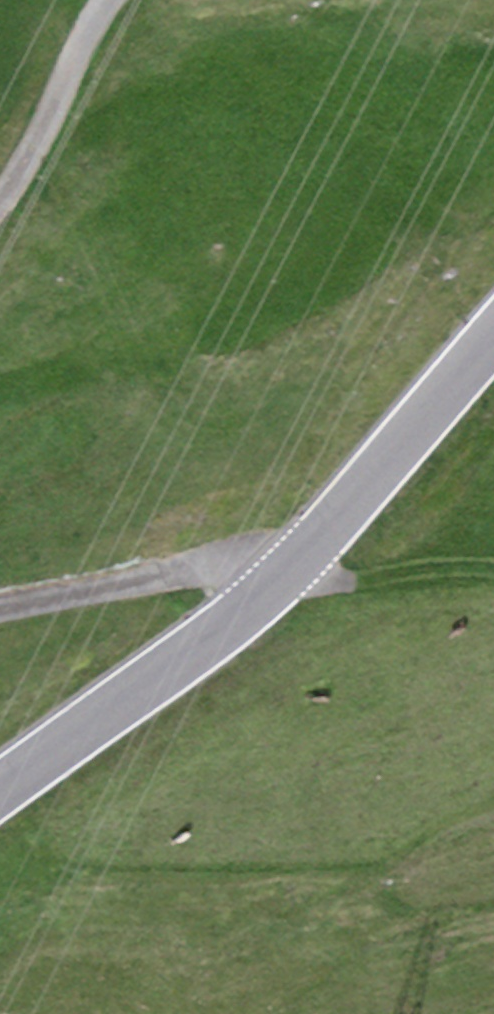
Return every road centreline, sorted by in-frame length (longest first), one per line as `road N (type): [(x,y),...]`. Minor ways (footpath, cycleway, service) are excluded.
road 1 (unclassified): [(0,793),(260,597),(313,549),(493,340)]
road 2 (track): [(313,549),(0,610)]
road 3 (track): [(0,202),(105,0)]

